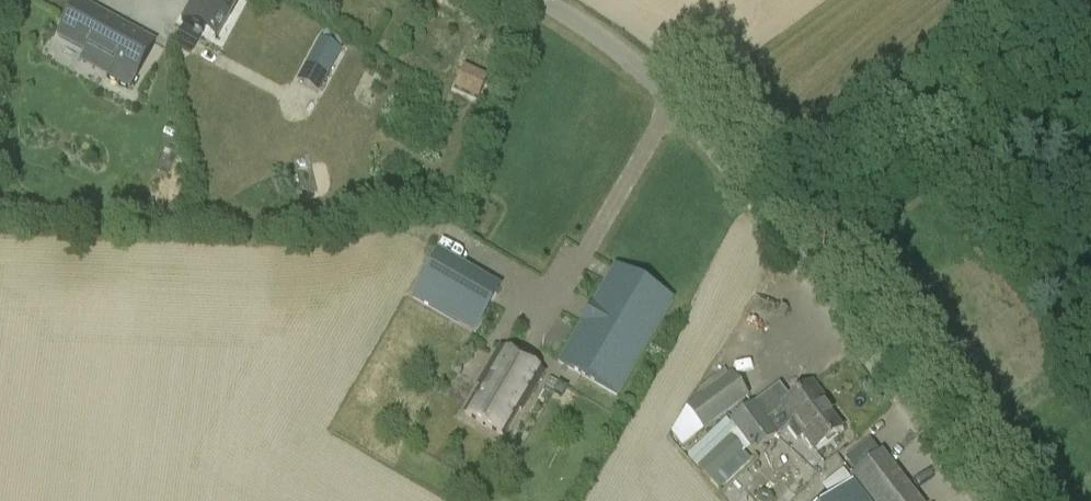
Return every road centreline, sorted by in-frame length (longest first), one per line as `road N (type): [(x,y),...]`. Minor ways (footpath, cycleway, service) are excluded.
road 1 (unclassified): [(981,500),(680,107),(607,42),(541,0)]

